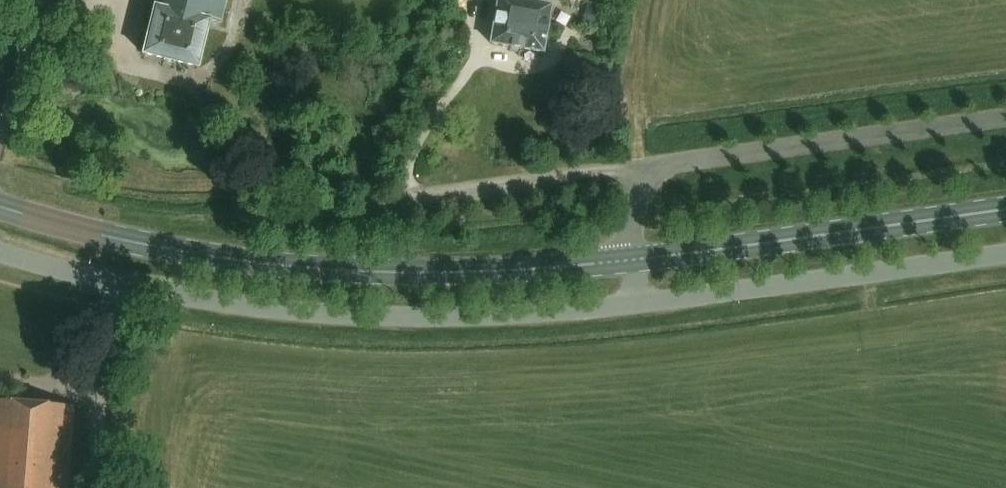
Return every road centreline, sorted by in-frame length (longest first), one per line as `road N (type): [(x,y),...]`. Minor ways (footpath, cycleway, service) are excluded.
road 1 (unclassified): [(1005,252),(637,302),(399,322),(215,299),(0,250)]
road 2 (secondary): [(628,259),(514,271),(327,272),(101,235),(0,206)]
road 3 (secondary): [(628,259),(1005,210)]

